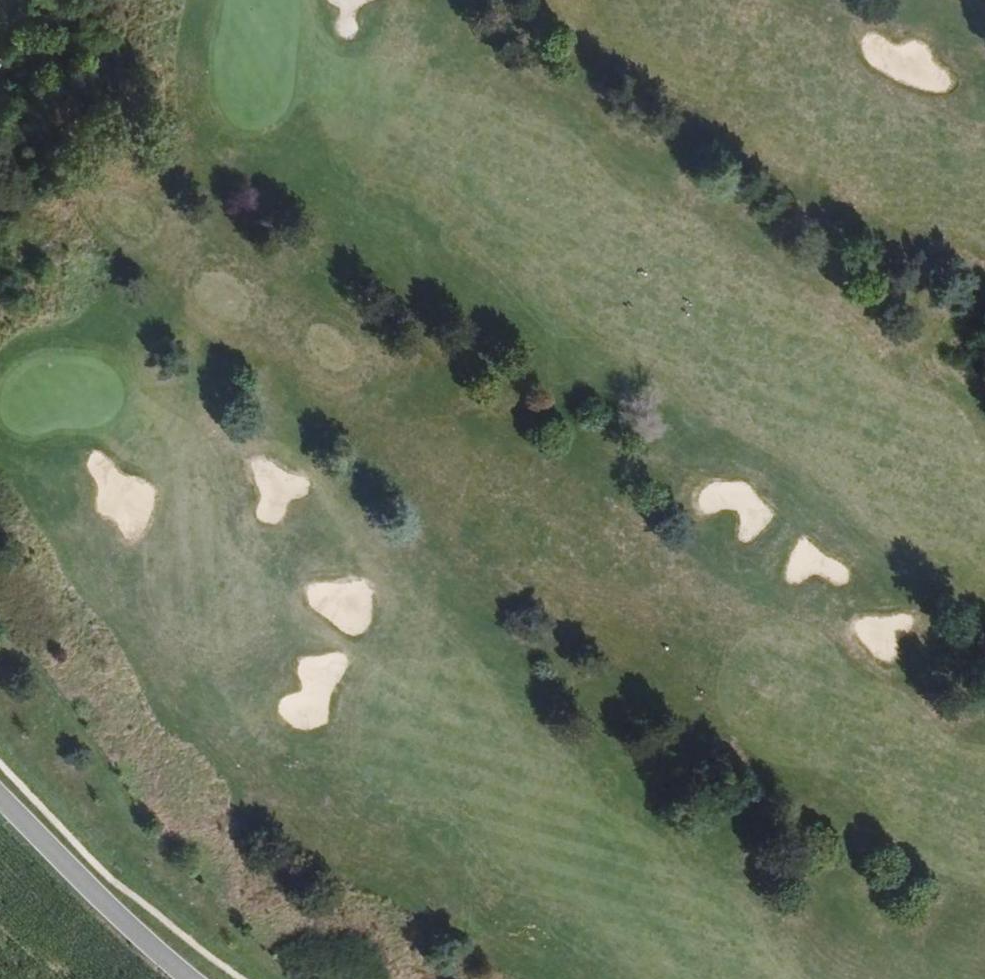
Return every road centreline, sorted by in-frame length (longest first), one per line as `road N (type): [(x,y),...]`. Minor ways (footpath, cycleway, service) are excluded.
road 1 (unclassified): [(0,796),(145,943),(192,978)]

